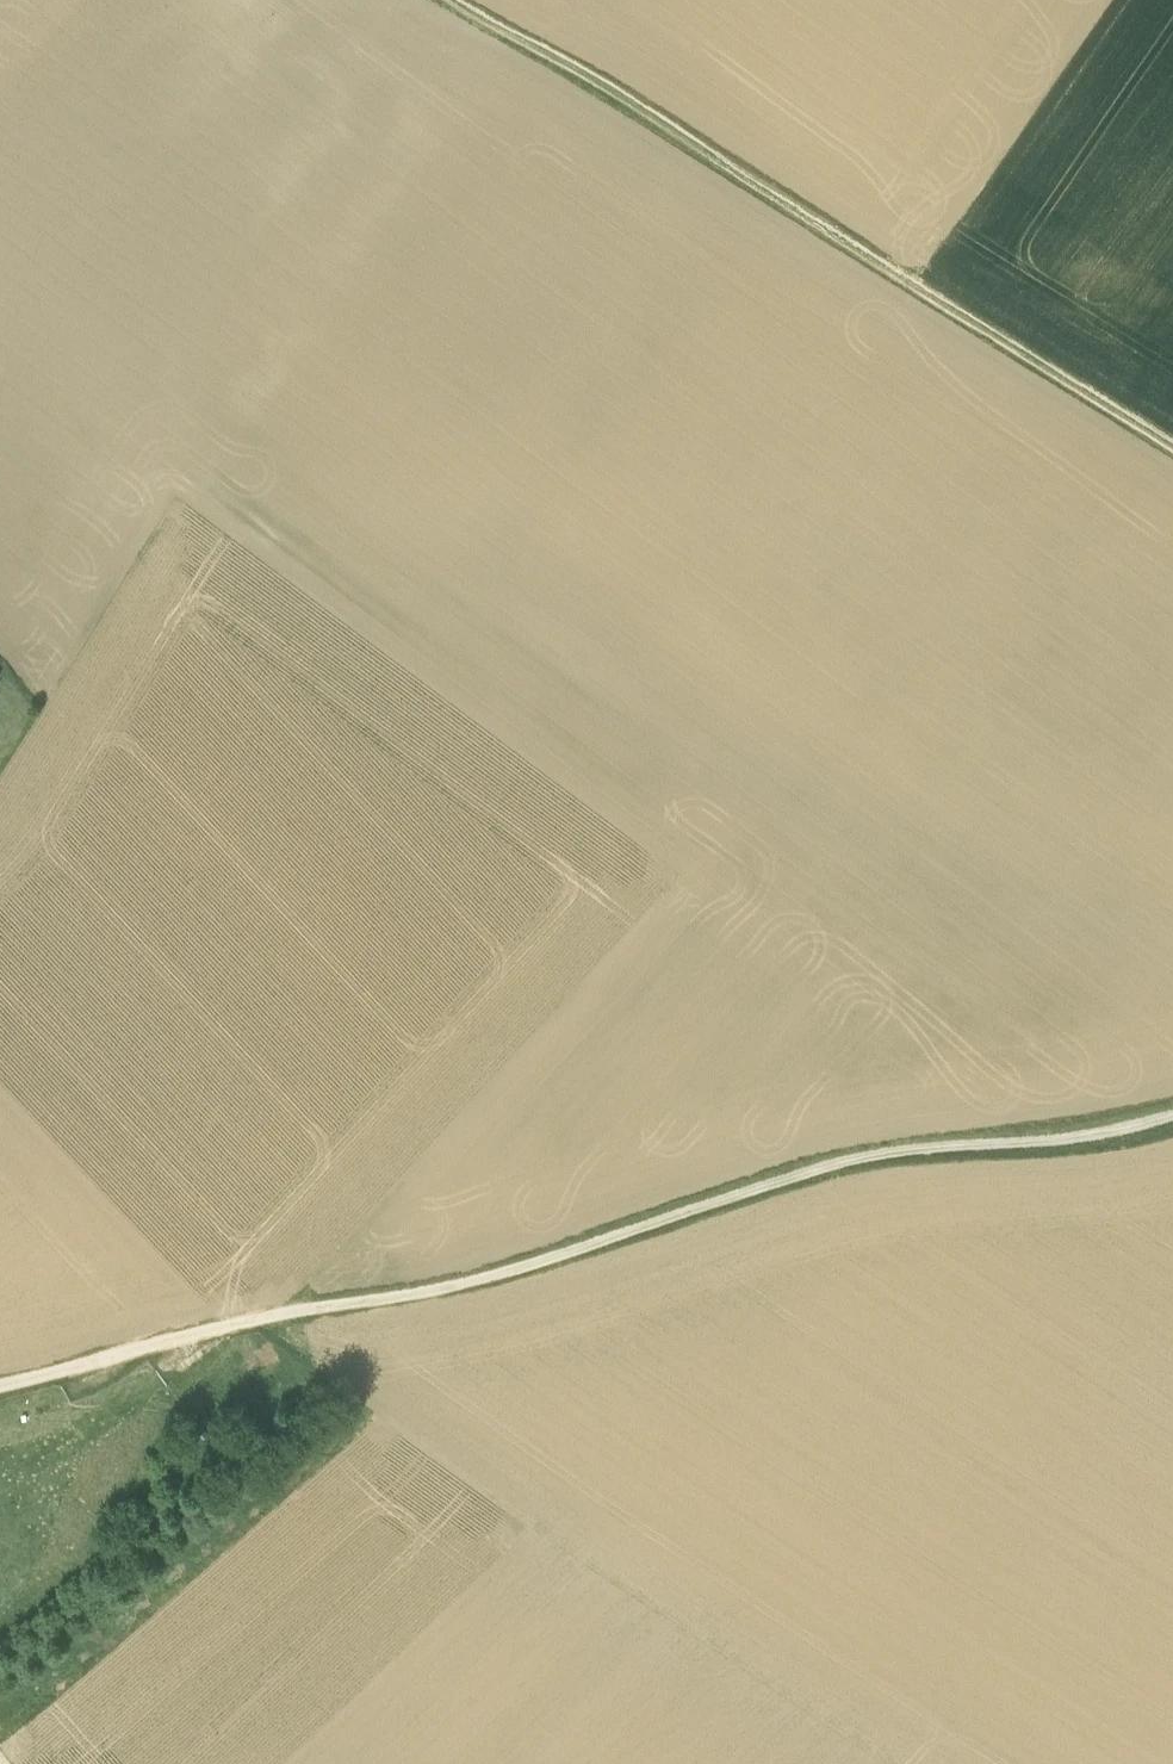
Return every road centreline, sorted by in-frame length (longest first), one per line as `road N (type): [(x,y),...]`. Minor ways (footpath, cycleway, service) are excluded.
road 1 (track): [(0,1385),(218,1329),(514,1271),(848,1159),(1070,1140),(1172,1112)]
road 2 (track): [(445,0),(557,56),(1172,439)]

